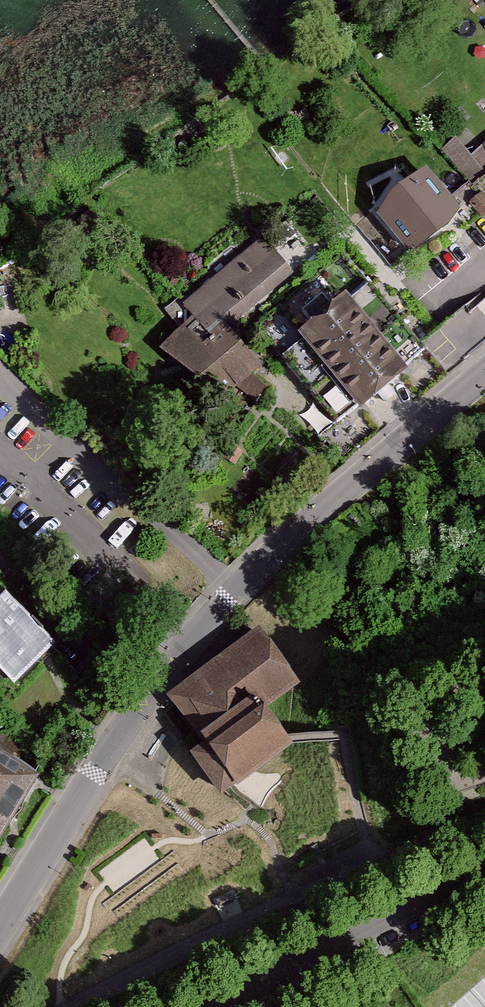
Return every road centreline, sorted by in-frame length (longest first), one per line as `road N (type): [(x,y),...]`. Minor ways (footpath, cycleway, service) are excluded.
road 1 (tertiary): [(0,925),(161,669),(371,462),(484,368)]
road 2 (residential): [(484,864),(212,1006)]

